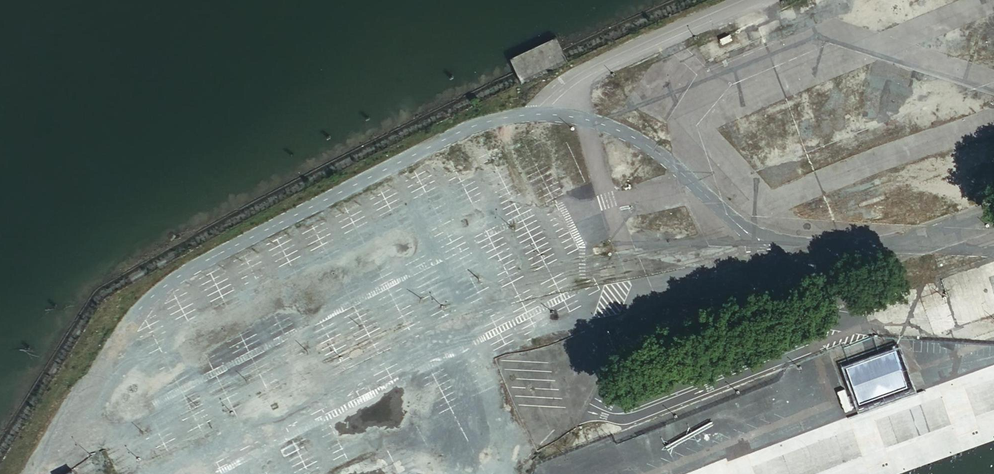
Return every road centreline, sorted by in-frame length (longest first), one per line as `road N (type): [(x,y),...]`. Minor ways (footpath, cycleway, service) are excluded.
road 1 (unclassified): [(837,257),(758,238),(676,163),(619,128),(547,112),(505,115),(191,265),(129,319),(44,473)]
road 2 (unclassified): [(134,473),(493,321),(837,257)]
road 3 (unclassified): [(837,257),(993,217)]

